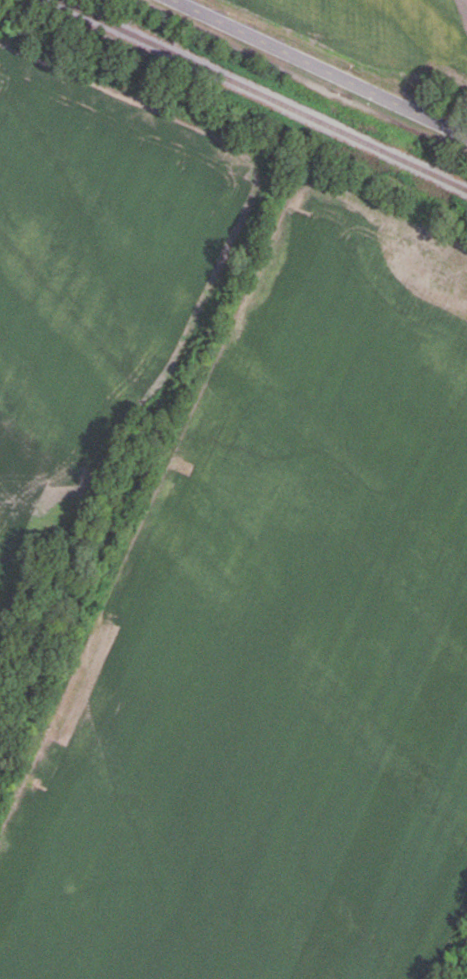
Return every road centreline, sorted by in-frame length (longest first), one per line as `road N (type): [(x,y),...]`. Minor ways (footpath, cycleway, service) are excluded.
road 1 (primary): [(466,137),(174,0)]

